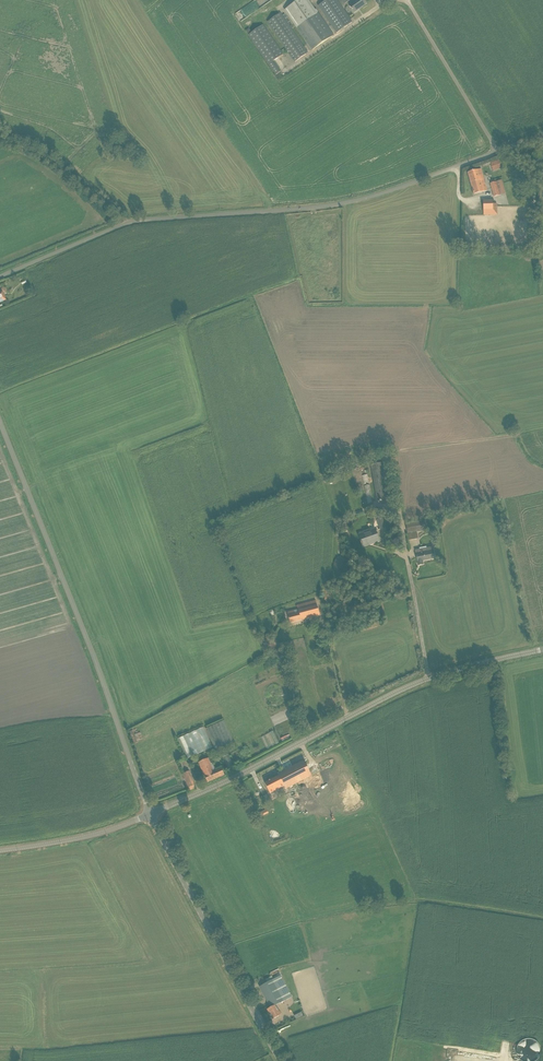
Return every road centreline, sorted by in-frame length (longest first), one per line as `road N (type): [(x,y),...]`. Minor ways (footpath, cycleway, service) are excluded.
road 1 (unclassified): [(0,276),(129,222),(351,201),(498,151)]
road 2 (tertiary): [(150,814),(420,682),(542,649)]
road 3 (unclassified): [(150,814),(0,422)]
road 4 (residential): [(280,1060),(150,814)]
road 5 (unclassified): [(498,151),(408,1)]
road 6 (tertiary): [(0,851),(93,835),(150,814)]
road 7 (track): [(0,140),(43,156),(129,222)]

